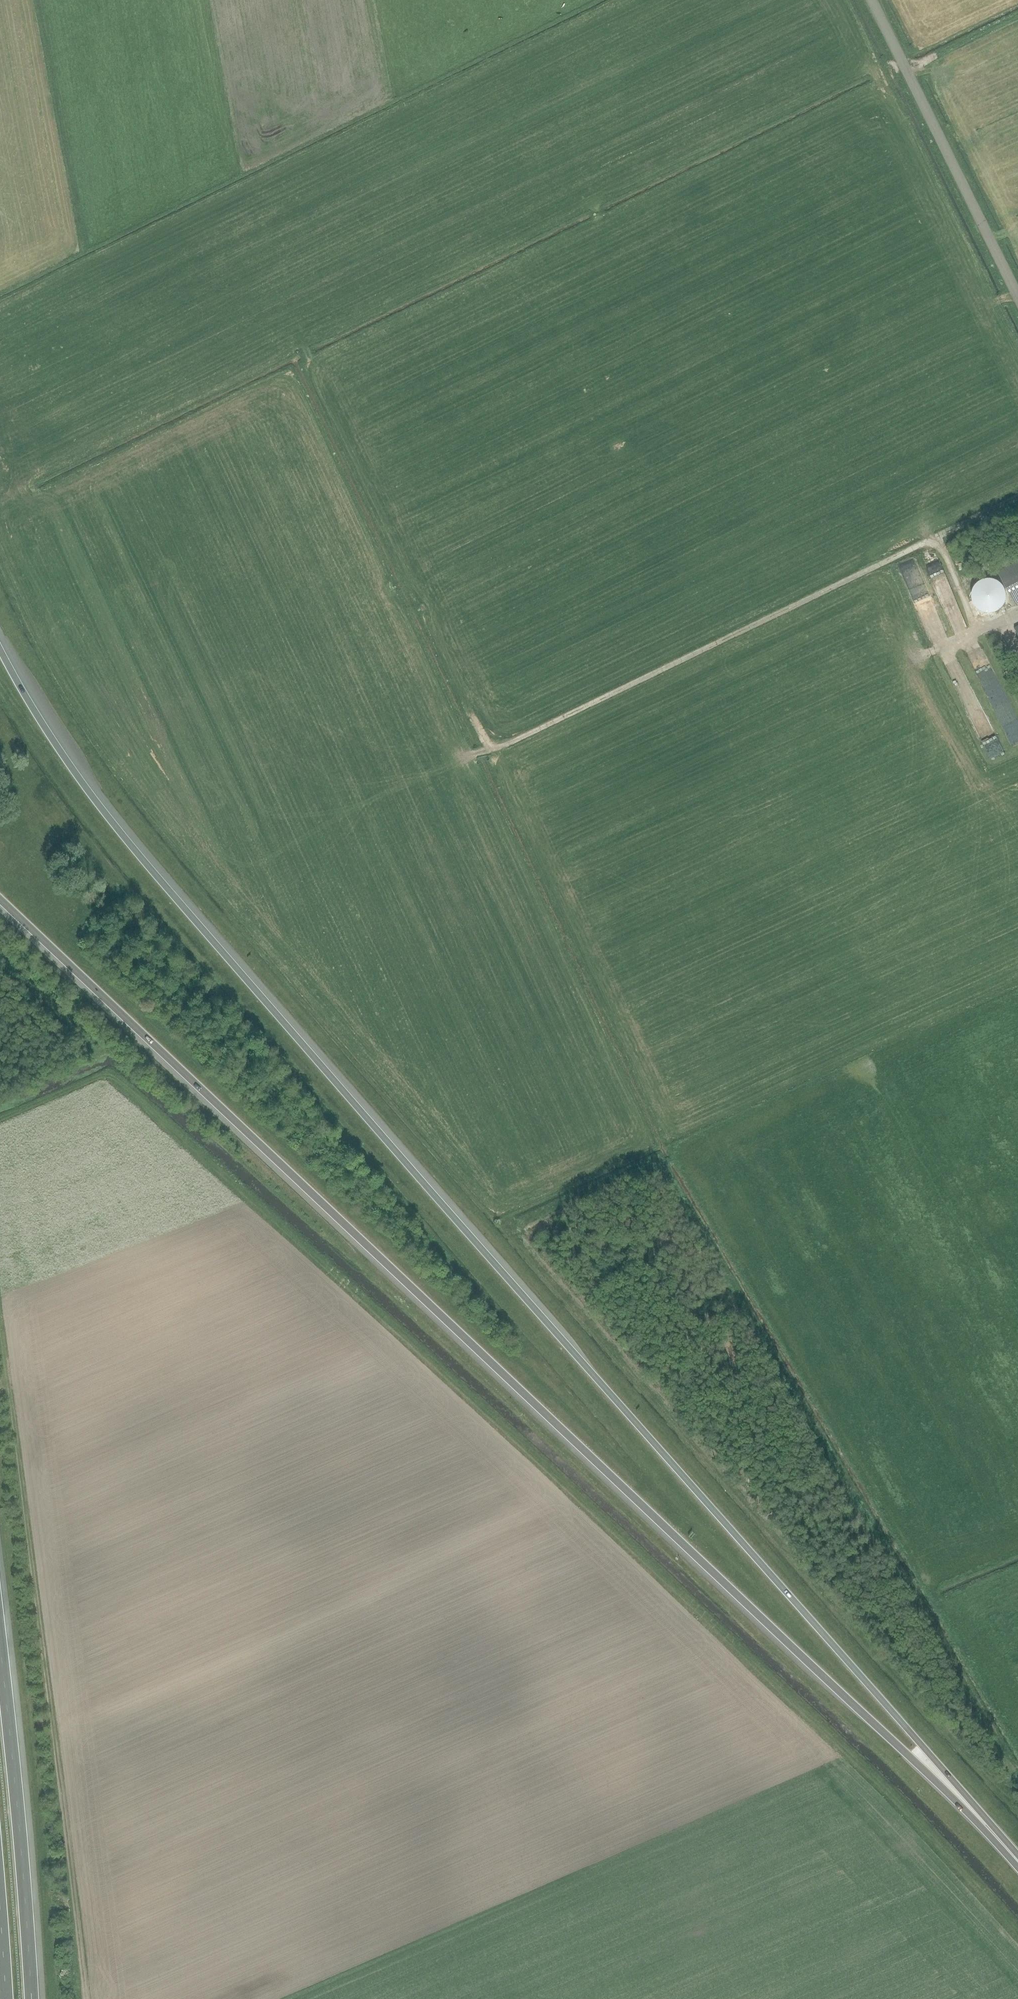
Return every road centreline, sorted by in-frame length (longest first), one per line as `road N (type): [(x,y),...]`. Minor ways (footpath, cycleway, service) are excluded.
road 1 (trunk): [(984,1822),(135,845),(48,727),(0,645)]
road 2 (trunk): [(0,899),(984,1822)]
road 3 (track): [(0,1326),(84,1998)]
road 4 (motorway): [(34,1998),(0,1645)]
road 5 (unclassified): [(1017,296),(872,0)]

